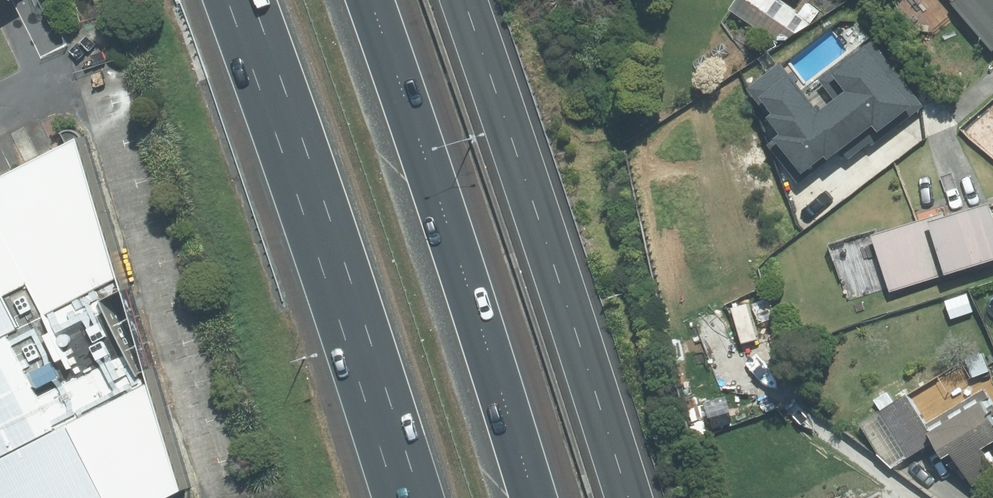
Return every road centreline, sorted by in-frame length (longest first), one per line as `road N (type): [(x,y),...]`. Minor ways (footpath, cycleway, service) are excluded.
road 1 (motorway): [(370,0),(440,184),(536,497)]
road 2 (motorway): [(419,497),(253,0)]

